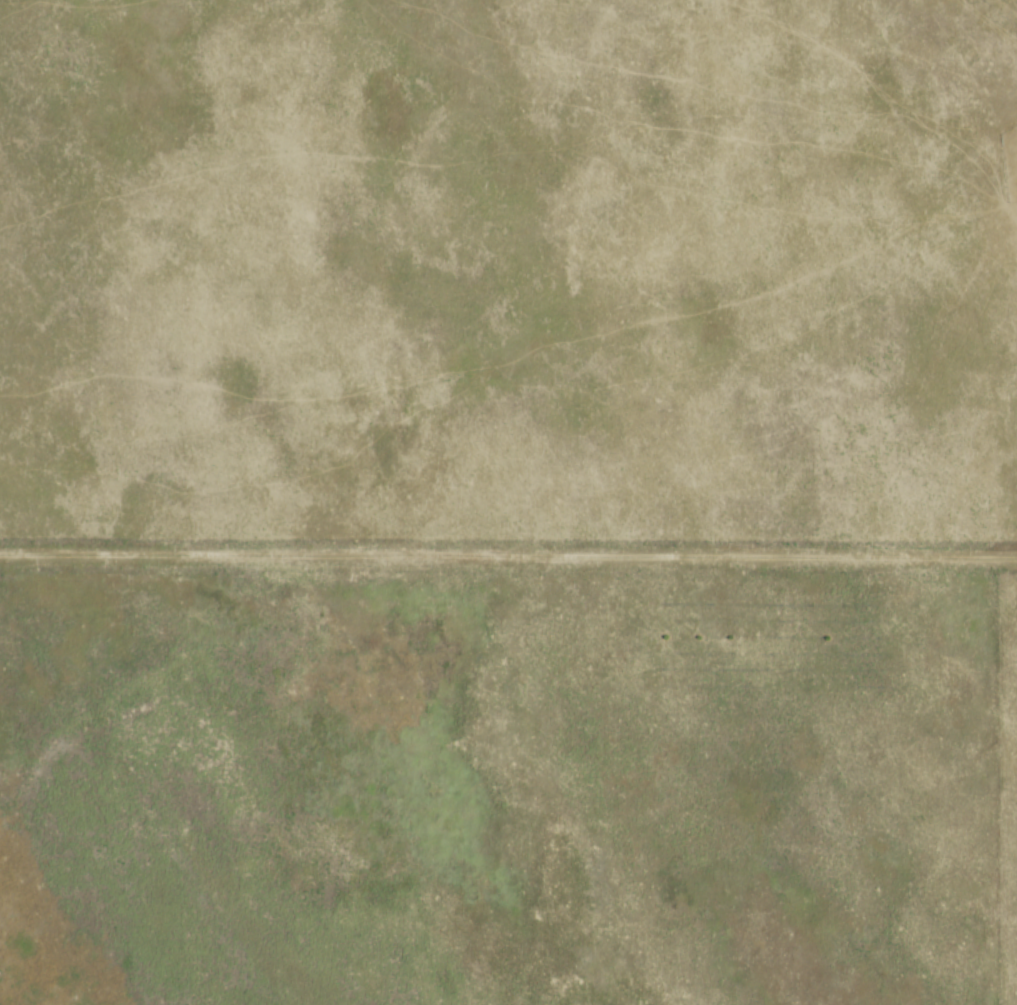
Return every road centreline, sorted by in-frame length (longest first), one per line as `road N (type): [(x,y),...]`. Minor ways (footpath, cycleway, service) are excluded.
road 1 (residential): [(0,553),(1016,557)]

